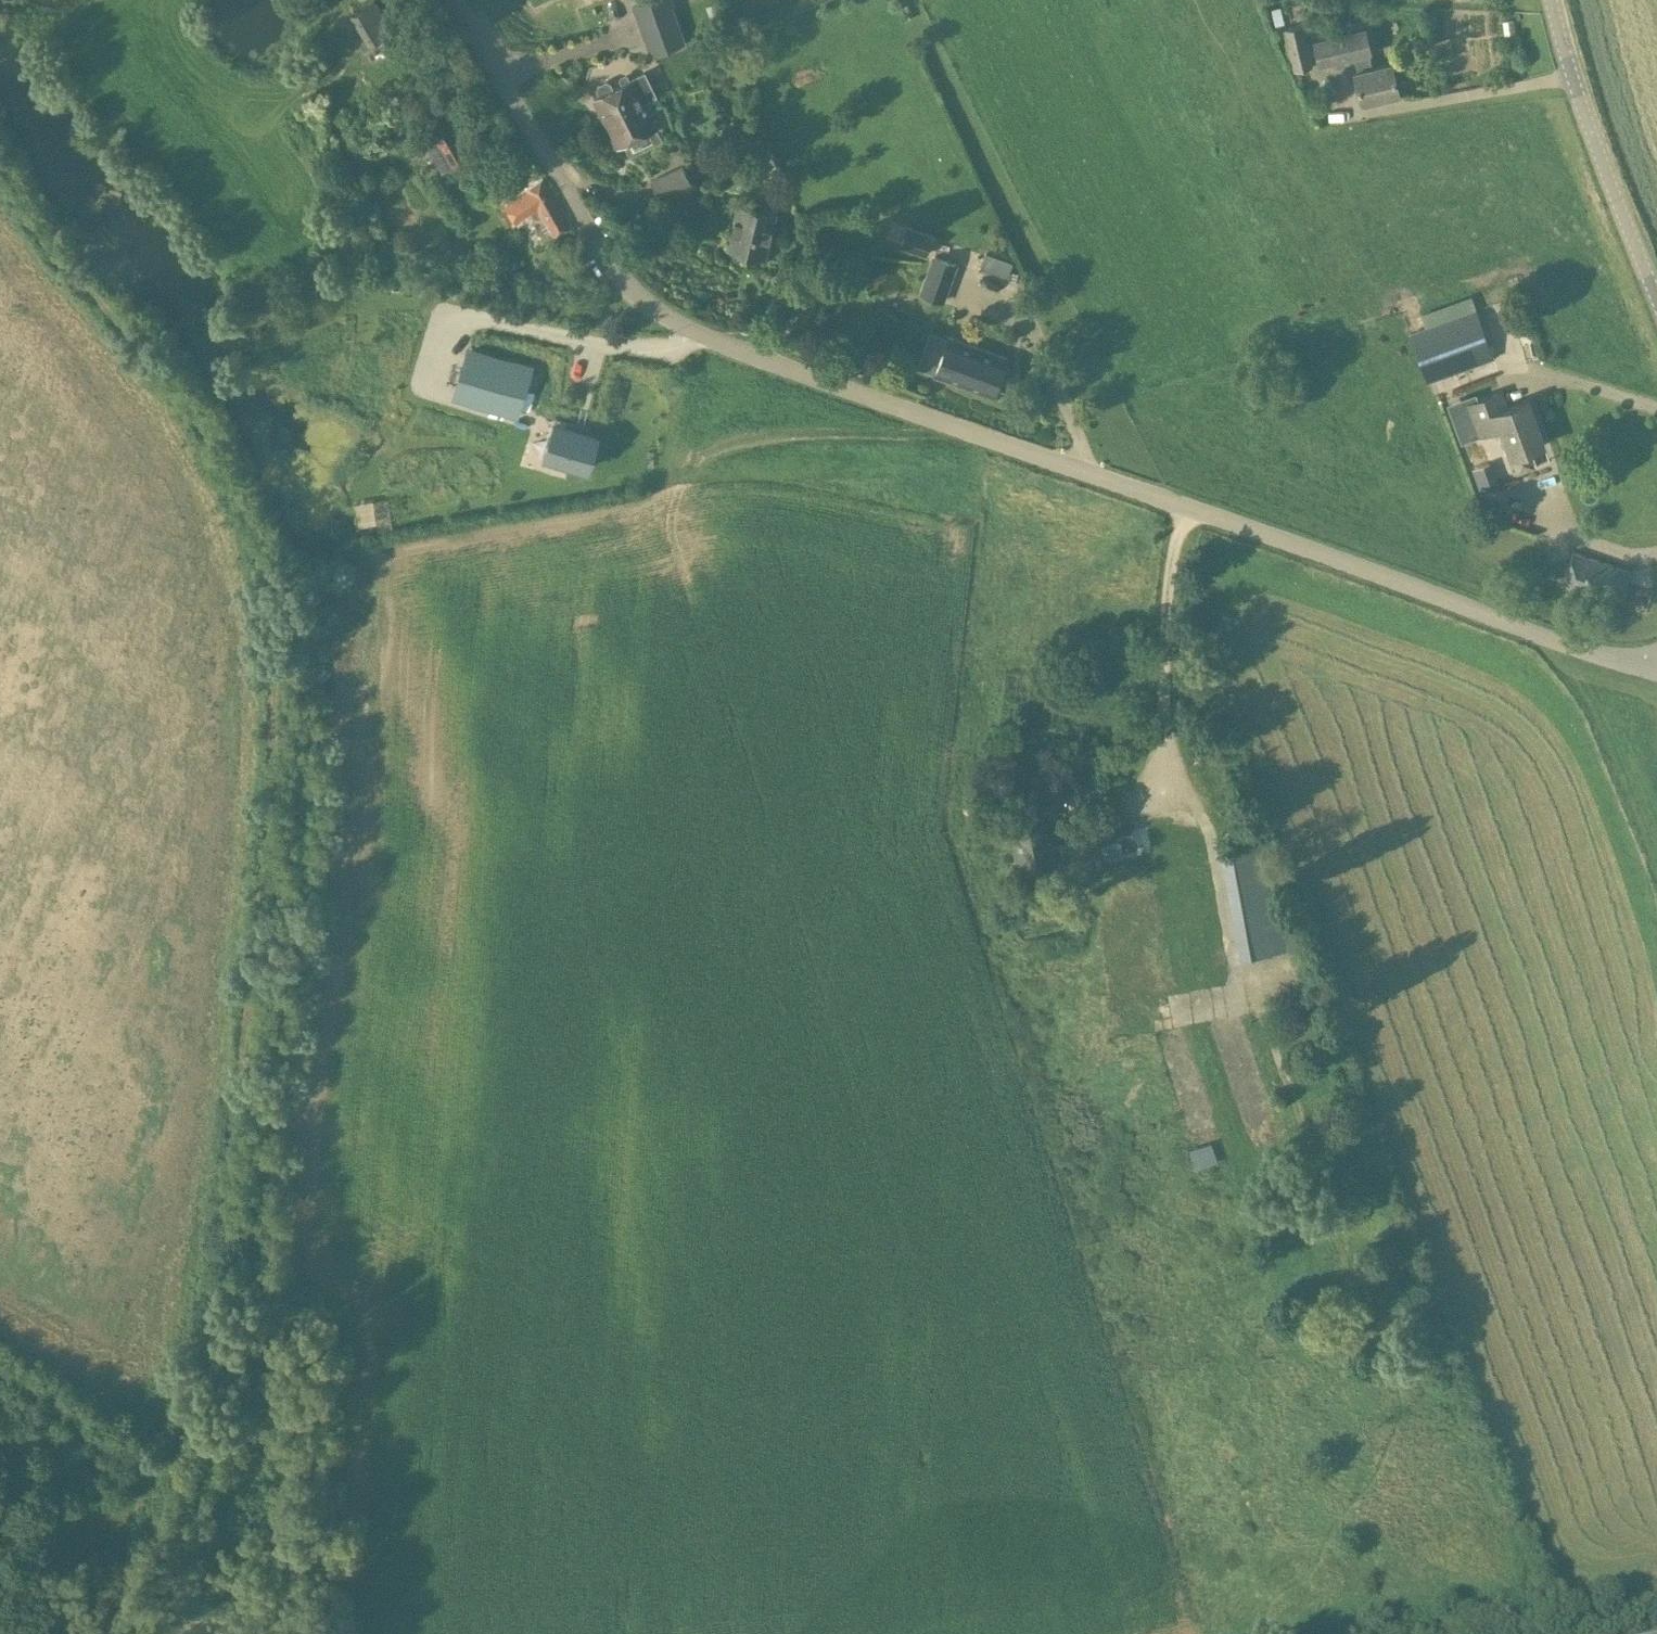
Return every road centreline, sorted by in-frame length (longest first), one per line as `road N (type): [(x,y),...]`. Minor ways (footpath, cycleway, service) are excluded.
road 1 (unclassified): [(1656,666),(1604,660),(1522,631),(663,319),(626,279),(459,0)]
road 2 (unclassified): [(1656,299),(1591,137),(1554,0)]
road 3 (track): [(718,338),(671,480)]

